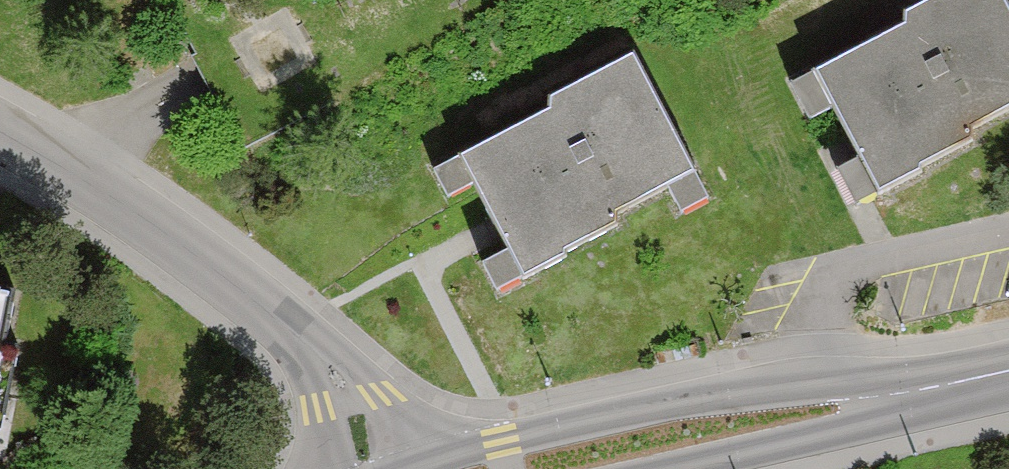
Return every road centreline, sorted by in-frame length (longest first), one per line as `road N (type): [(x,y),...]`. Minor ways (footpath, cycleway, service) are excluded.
road 1 (residential): [(948,383),(823,382),(682,401),(406,468)]
road 2 (residential): [(366,468),(344,385),(326,359),(222,276),(68,171),(0,135)]
road 3 (residential): [(664,468),(880,421),(948,383)]

